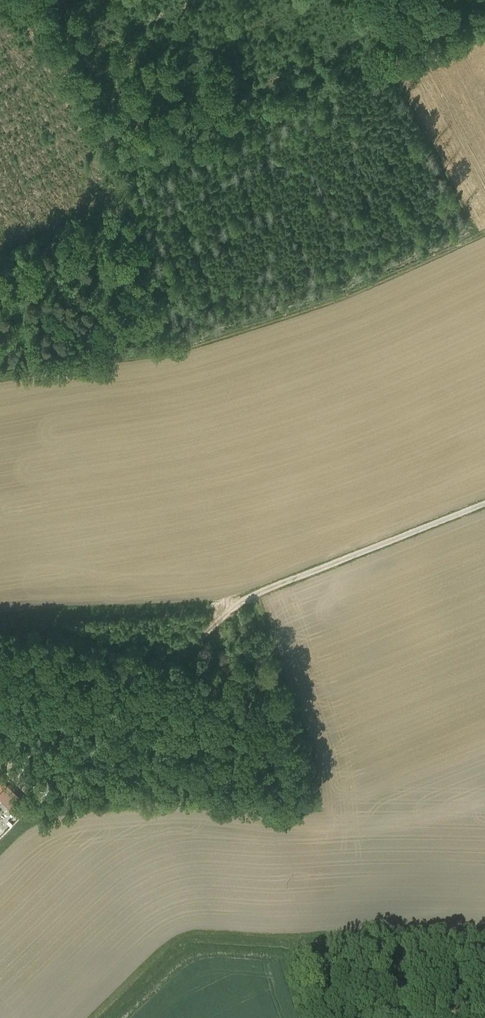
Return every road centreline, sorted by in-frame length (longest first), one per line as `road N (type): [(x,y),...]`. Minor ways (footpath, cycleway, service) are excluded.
road 1 (track): [(0,765),(114,717),(245,600),(484,503)]
road 2 (track): [(0,377),(167,353),(338,300),(484,232)]

